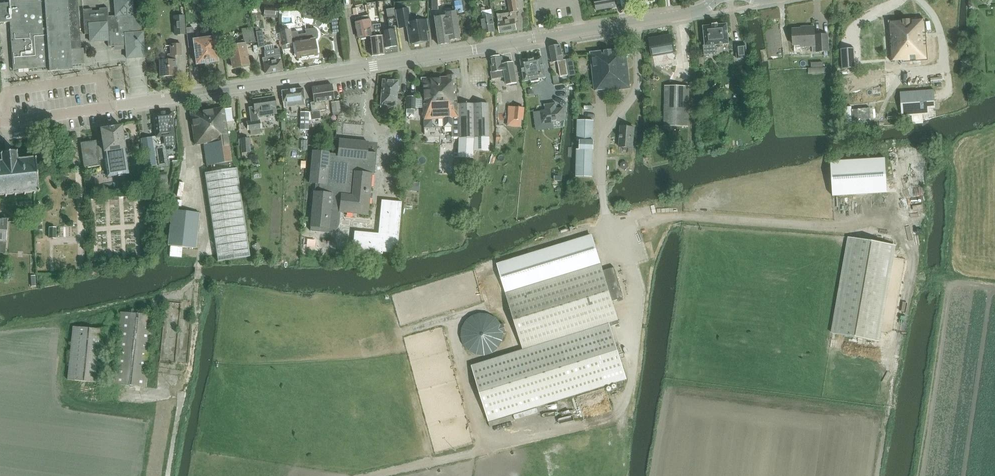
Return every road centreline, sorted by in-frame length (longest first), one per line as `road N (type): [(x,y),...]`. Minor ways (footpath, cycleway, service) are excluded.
road 1 (tertiary): [(0,123),(535,39),(697,11),(714,0)]
road 2 (track): [(168,475),(193,362),(204,241),(180,97)]

